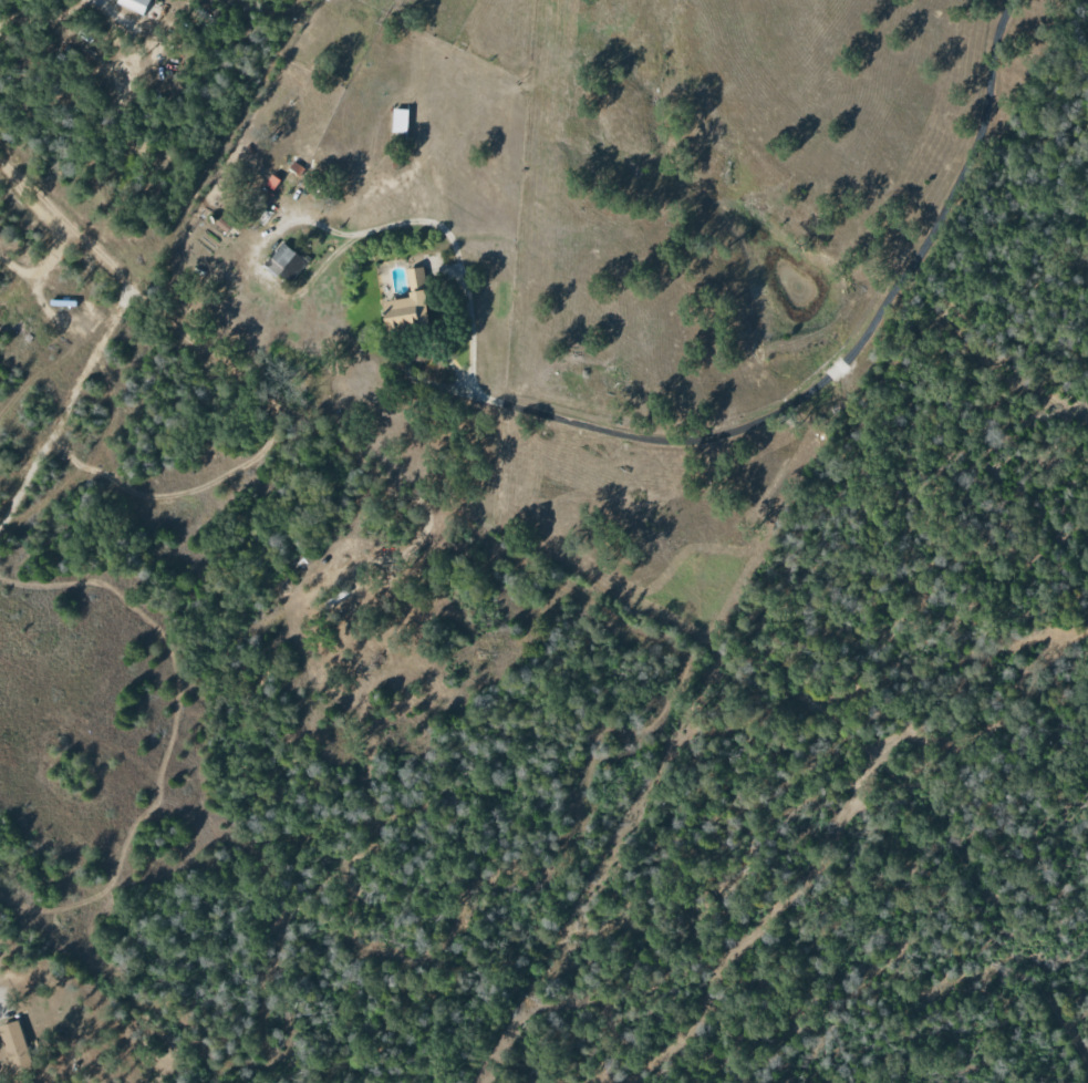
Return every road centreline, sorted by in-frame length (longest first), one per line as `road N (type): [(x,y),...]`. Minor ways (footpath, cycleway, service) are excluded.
road 1 (residential): [(0,22),(64,20),(116,33),(177,83)]

